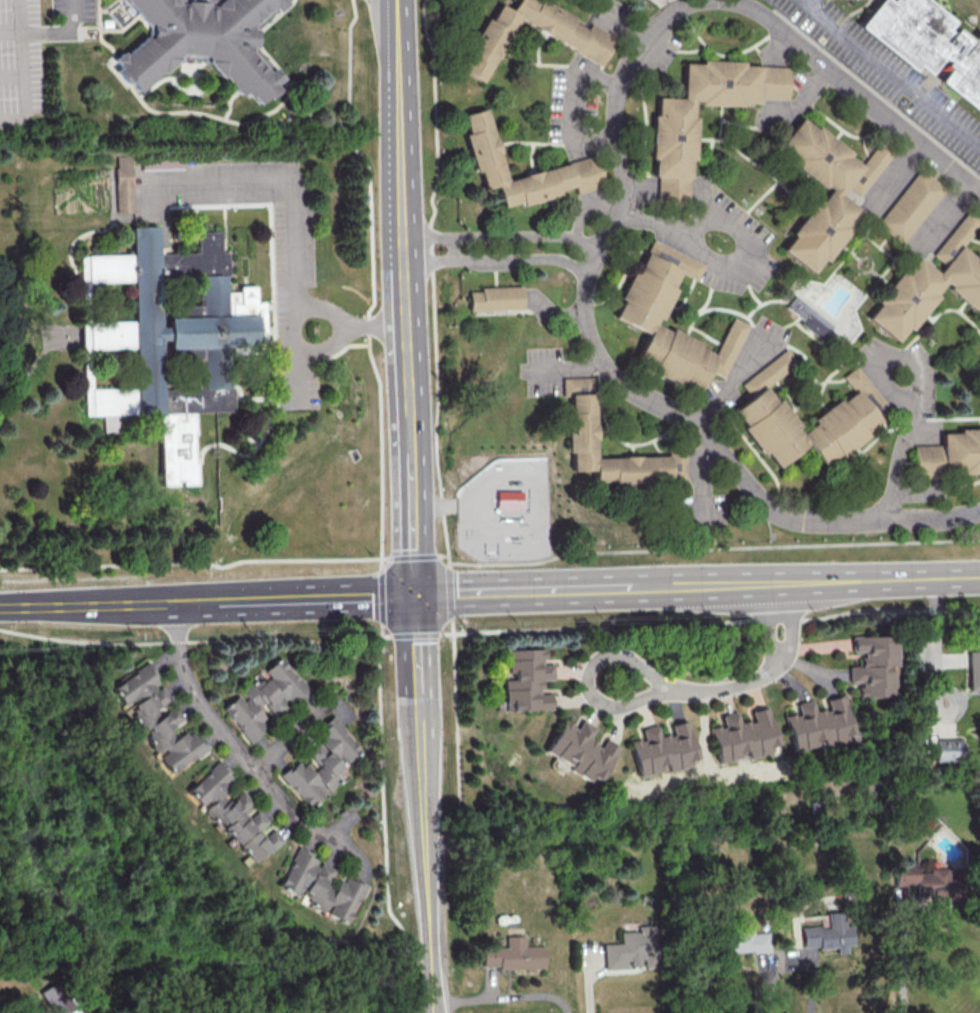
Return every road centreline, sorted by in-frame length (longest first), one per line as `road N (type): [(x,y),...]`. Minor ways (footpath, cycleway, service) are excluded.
road 1 (tertiary): [(414,596),(396,0)]
road 2 (tertiary): [(430,1012),(414,596)]
road 3 (tertiary): [(770,582),(414,596)]
road 4 (residential): [(178,602),(183,671),(197,701),(309,828),(369,866)]
road 5 (tertiary): [(414,596),(178,602)]
road 6 (tertiary): [(979,576),(770,582)]
road 7 (residential): [(780,657),(760,677),(724,689),(669,693),(613,683)]
road 8 (tertiary): [(178,602),(0,607)]

